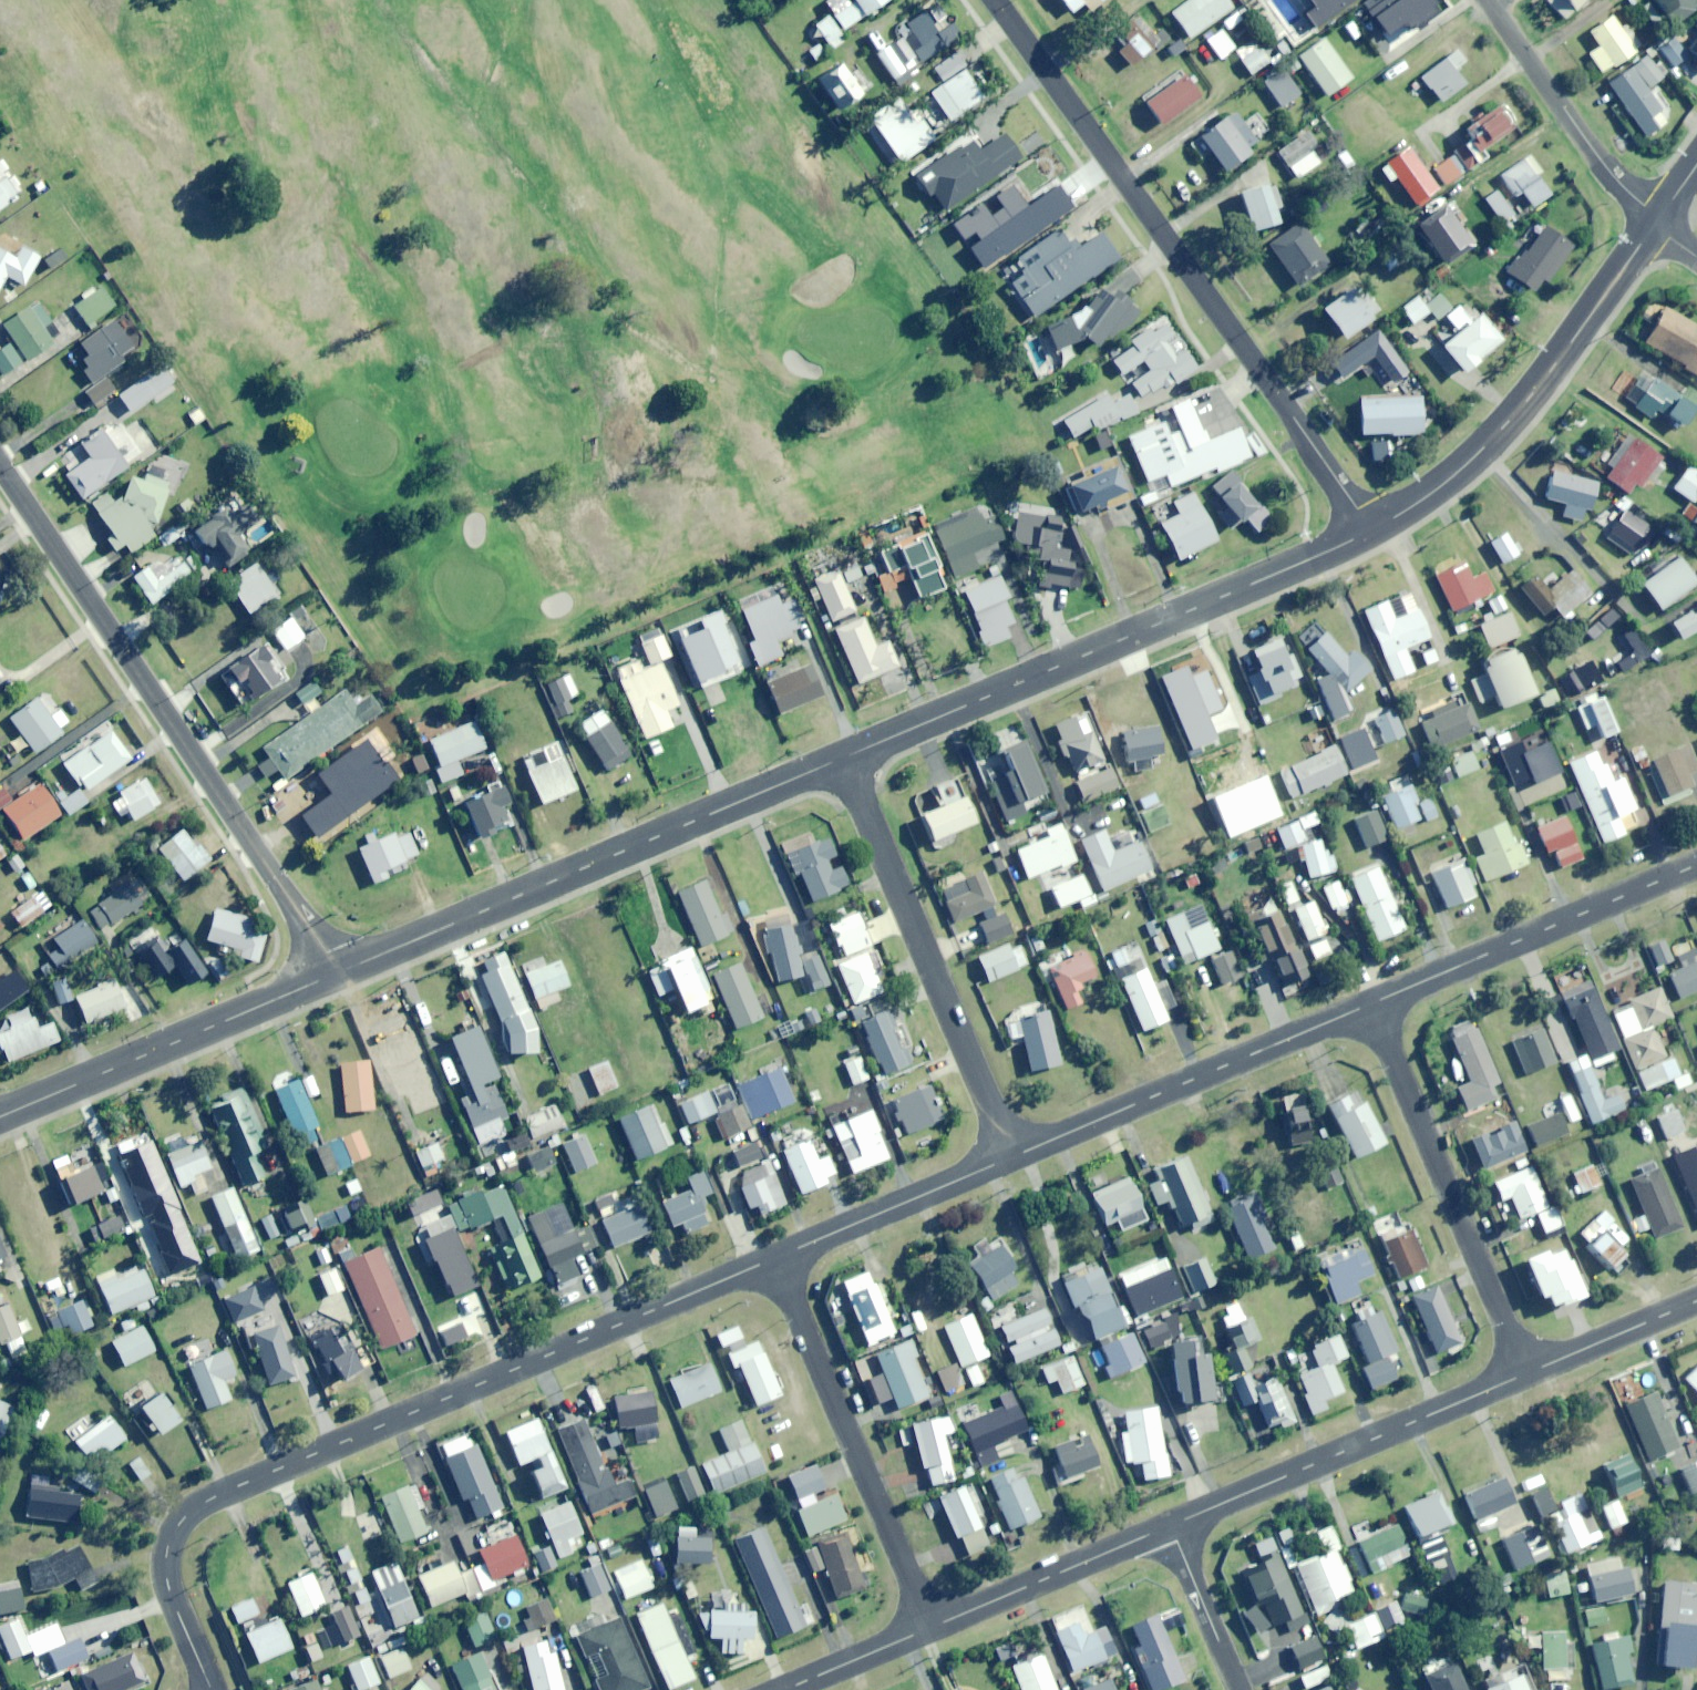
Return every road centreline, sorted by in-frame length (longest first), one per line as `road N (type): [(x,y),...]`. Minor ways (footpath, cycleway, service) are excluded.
road 1 (residential): [(212,1689),(165,1568),(185,1515),(775,1259)]
road 2 (residential): [(994,0),(1370,532)]
road 3 (residential): [(0,471),(308,927),(329,978)]
road 4 (tertiary): [(844,757),(1370,532)]
road 5 (tertiary): [(329,978),(844,757)]
road 6 (residential): [(844,757),(1010,1158)]
road 7 (tertiary): [(1370,532),(1483,450),(1532,396),(1657,221)]
road 8 (residential): [(1528,1373),(1369,1003)]
road 9 (residential): [(775,1259),(931,1628)]
road 10 (residential): [(1010,1158),(1369,1003)]
road 11 (residential): [(1528,1373),(1172,1525)]
road 12 (tertiary): [(0,1117),(329,978)]
road 13 (residential): [(1369,1003),(1696,864)]
road 14 (residential): [(1487,0),(1608,170),(1657,221)]
road 15 (residential): [(1172,1525),(931,1628)]
road 16 (residential): [(775,1259),(1010,1158)]
road 17 (residential): [(1696,1301),(1528,1373)]
road 18 (residential): [(1172,1525),(1241,1689)]
road 19 (residential): [(931,1628),(785,1689)]

